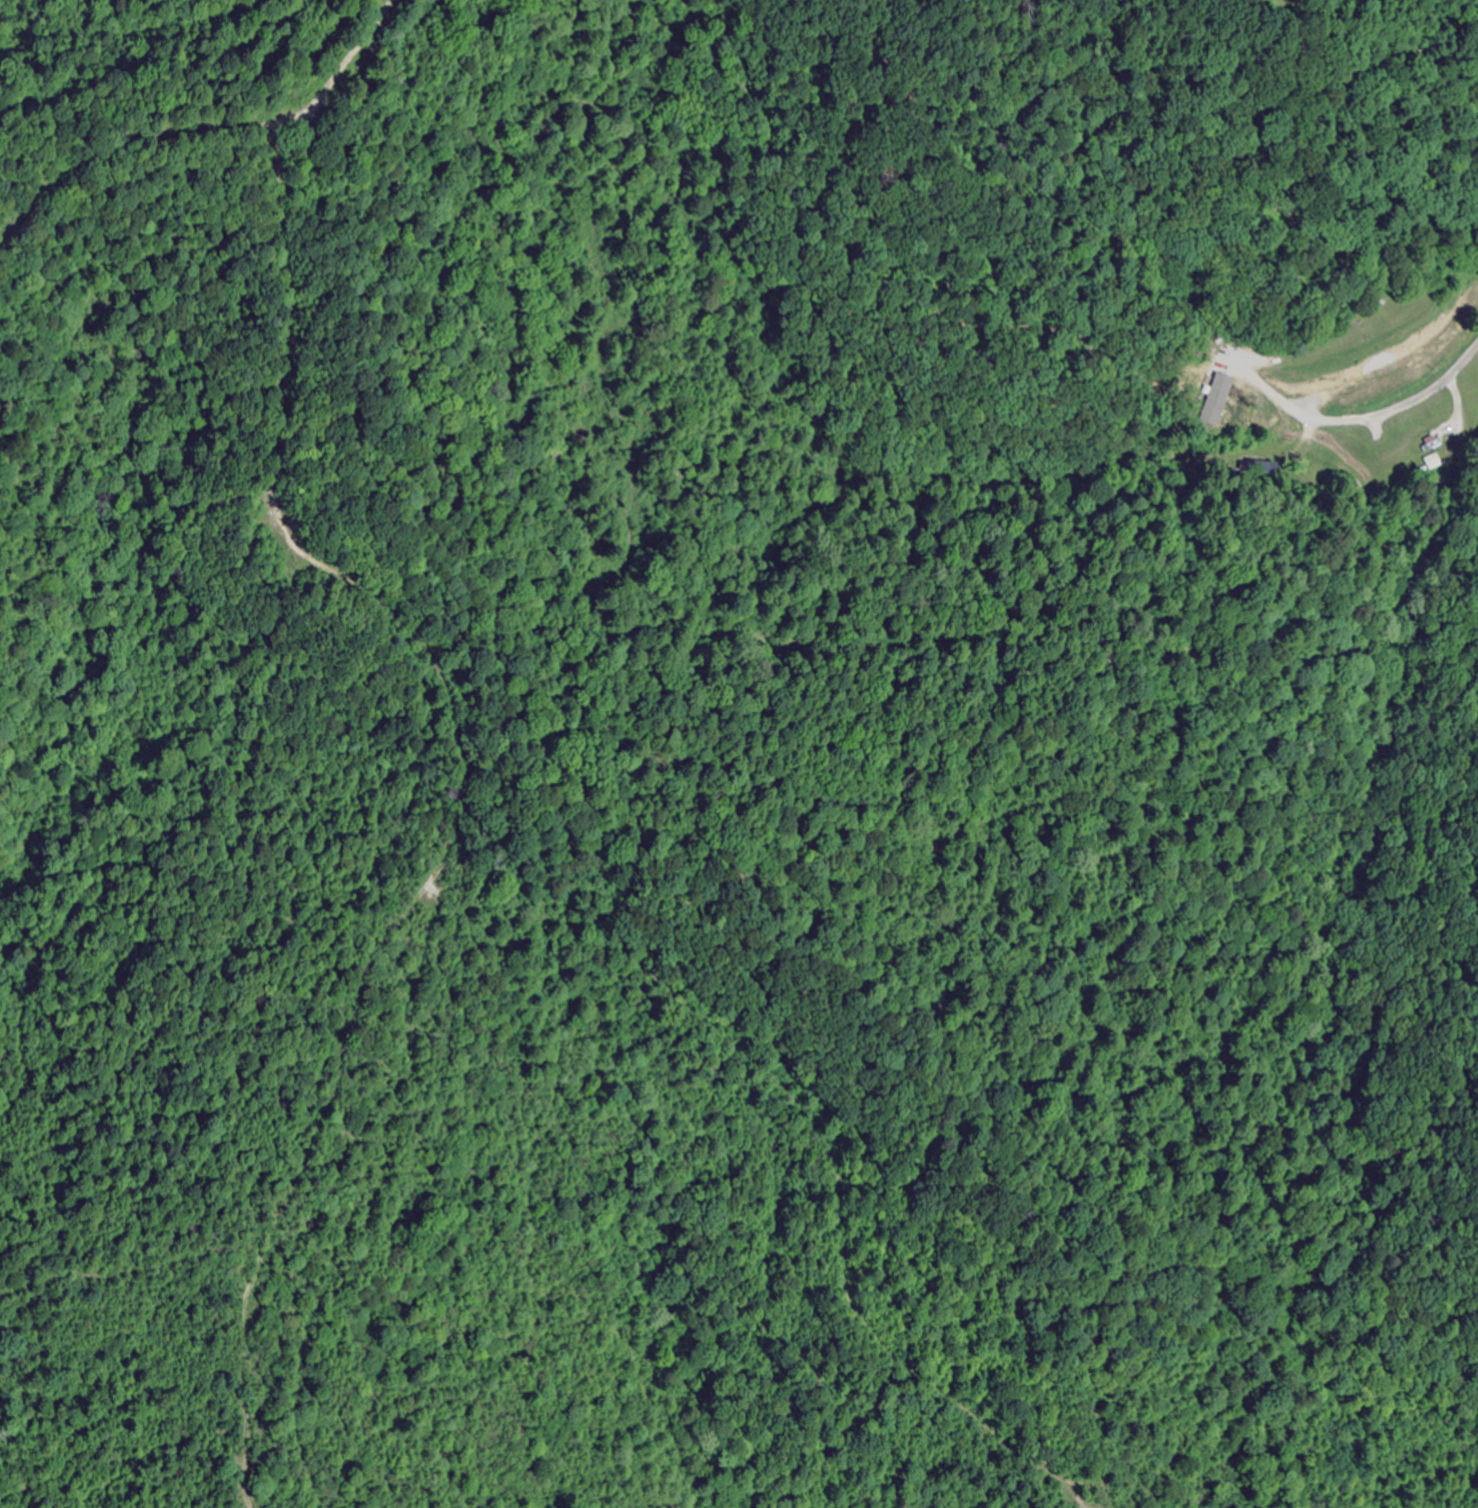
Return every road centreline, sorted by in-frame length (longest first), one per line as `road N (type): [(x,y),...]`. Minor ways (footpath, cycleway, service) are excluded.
road 1 (residential): [(1477,338),(1444,375),(1392,411),(1326,423)]

